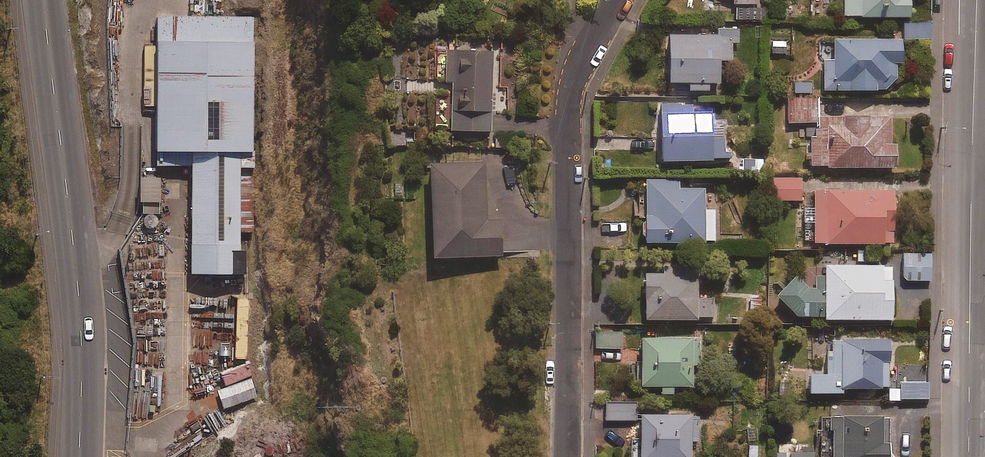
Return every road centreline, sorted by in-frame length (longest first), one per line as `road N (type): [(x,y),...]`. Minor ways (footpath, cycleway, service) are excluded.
road 1 (residential): [(612,0),(566,83),(568,456)]
road 2 (residential): [(84,456),(55,0)]
road 3 (tertiary): [(958,456),(961,172)]
road 4 (tertiary): [(961,172),(968,0)]

